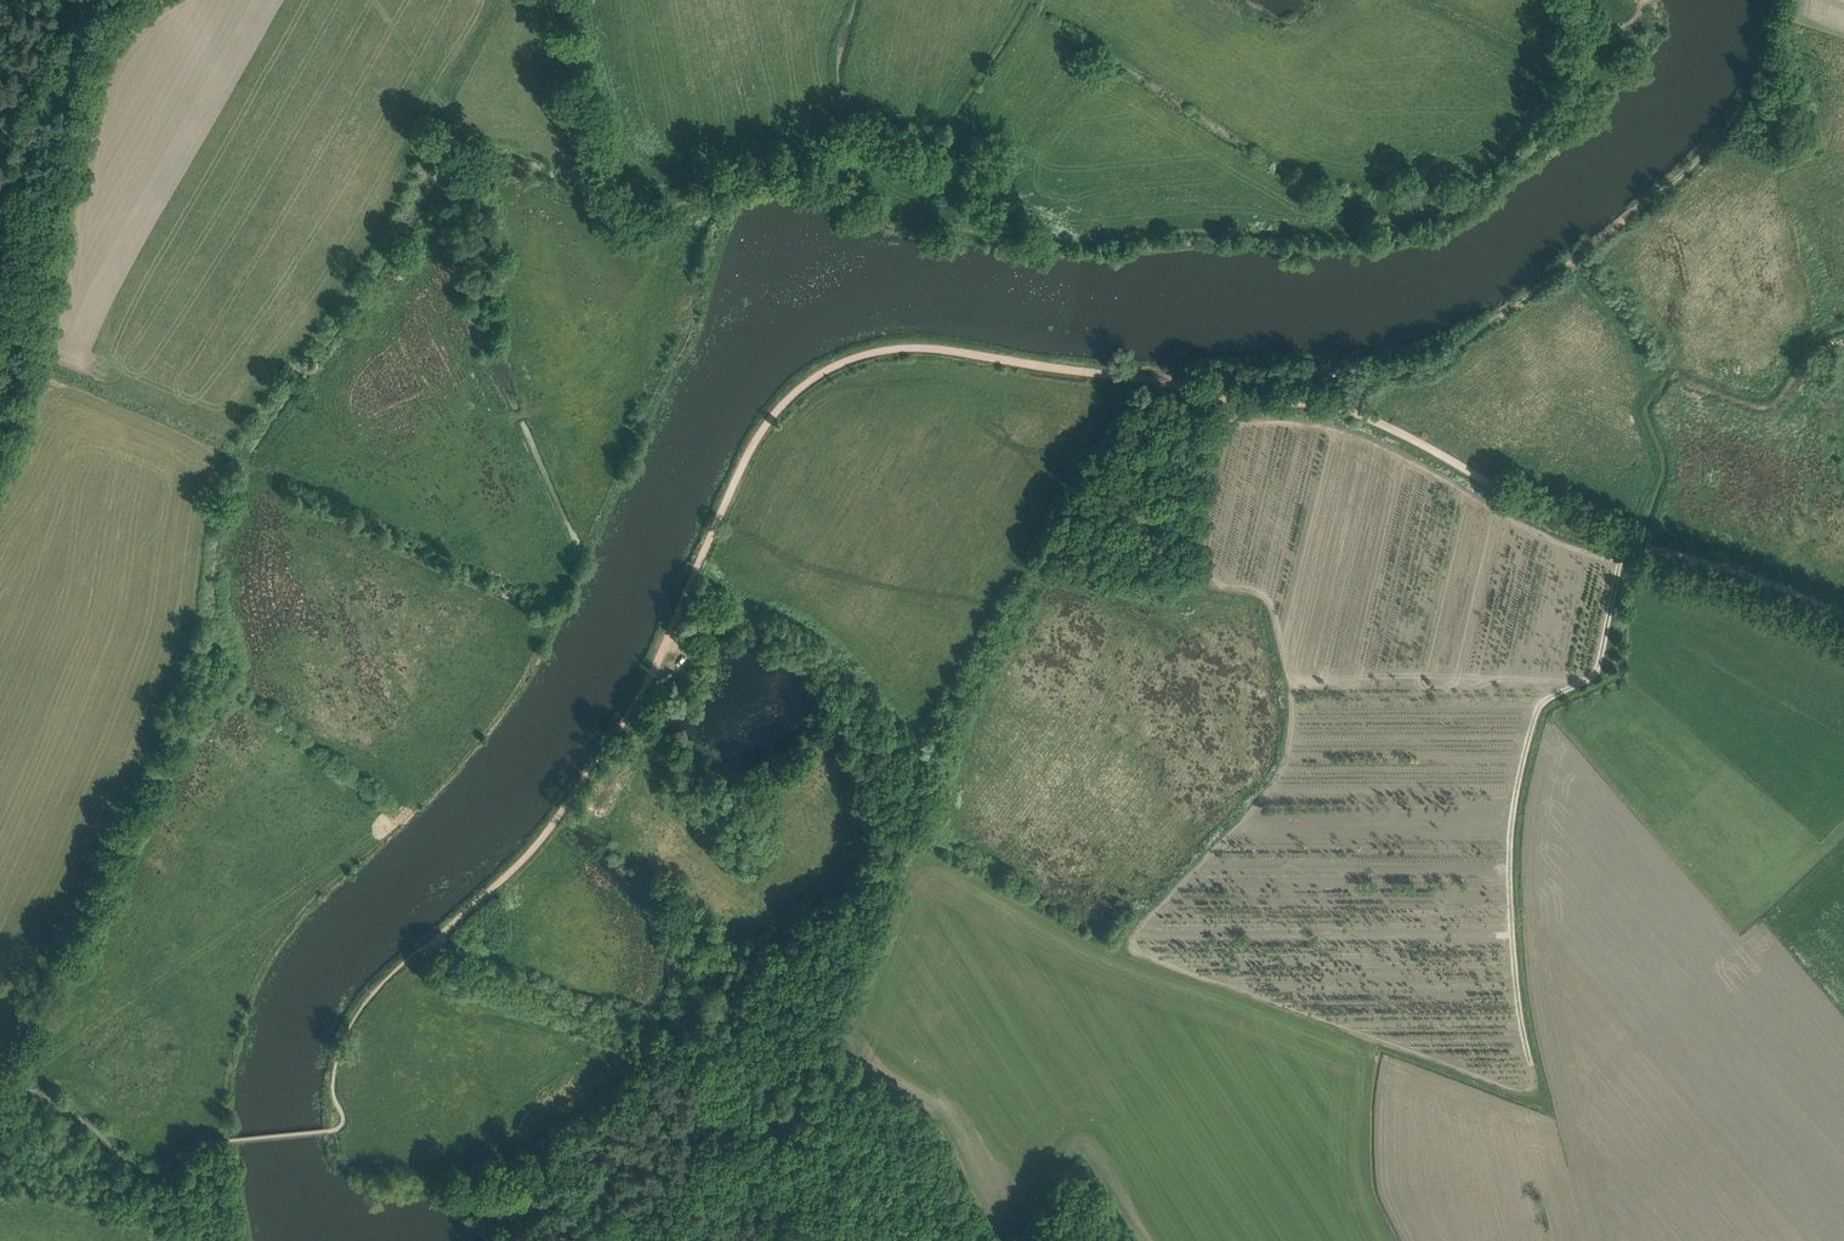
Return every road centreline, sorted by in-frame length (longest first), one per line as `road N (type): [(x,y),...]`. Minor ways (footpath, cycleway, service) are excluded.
road 1 (track): [(1352,413),(1239,404),(1175,378),(1069,373),(929,348),(879,350),(832,366),(763,426),(651,673),(590,772),(500,883),(376,988),(352,1022),(333,1081),(343,1122),(333,1131)]
road 2 (track): [(1843,617),(1692,558),(1552,517),(1352,413)]
road 3 (track): [(333,1131),(202,1145),(156,1175),(126,1164),(106,1139),(37,1095),(0,1093)]
road 4 (track): [(81,0),(0,198)]

